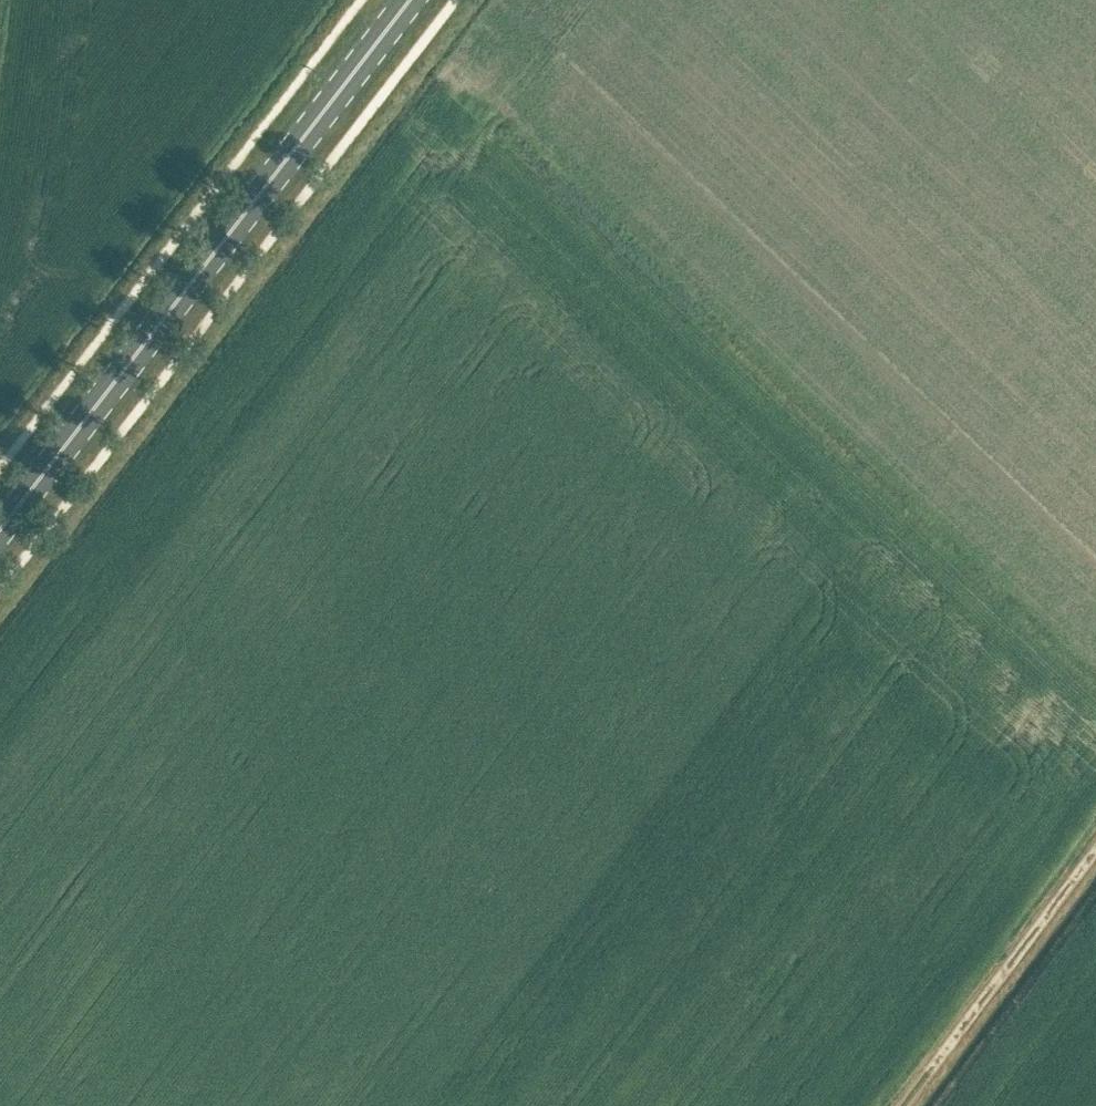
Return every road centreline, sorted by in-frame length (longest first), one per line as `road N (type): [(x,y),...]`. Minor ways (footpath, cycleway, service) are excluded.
road 1 (primary): [(0,519),(405,0)]
road 2 (track): [(907,1105),(1095,854)]

